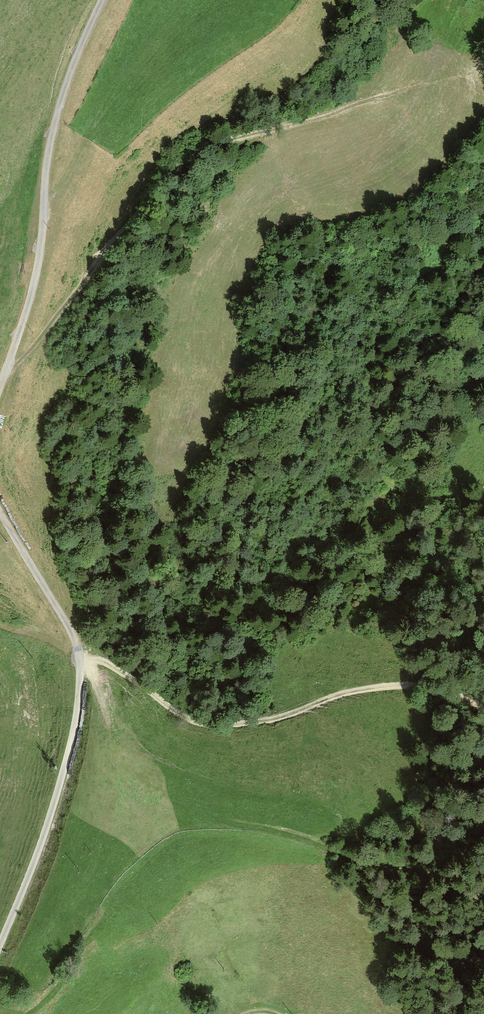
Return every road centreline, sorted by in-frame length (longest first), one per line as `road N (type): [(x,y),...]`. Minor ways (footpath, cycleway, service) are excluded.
road 1 (track): [(0,378),(187,159),(362,101)]
road 2 (track): [(483,711),(461,698),(403,687),(217,725),(178,711),(108,658),(78,655)]
road 3 (track): [(0,387),(36,274),(57,109),(102,0)]
road 4 (track): [(0,947),(63,777),(79,698),(78,655)]
road 5 (track): [(78,655),(0,510)]

